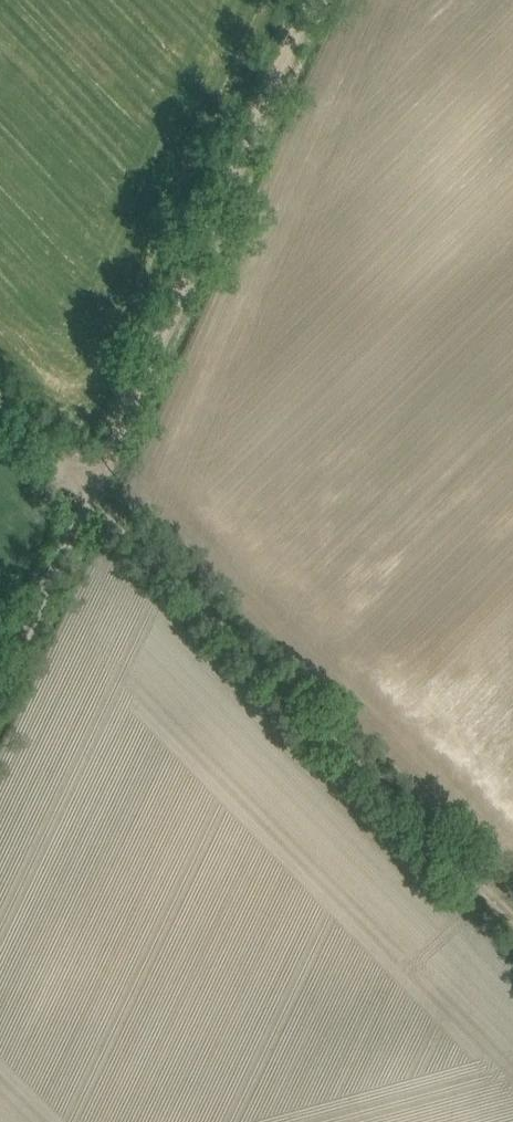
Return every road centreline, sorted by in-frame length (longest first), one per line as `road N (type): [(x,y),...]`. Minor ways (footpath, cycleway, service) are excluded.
road 1 (track): [(93,489),(512,929)]
road 2 (track): [(312,0),(93,489)]
road 3 (track): [(93,489),(0,684)]
road 4 (track): [(93,489),(0,393)]

